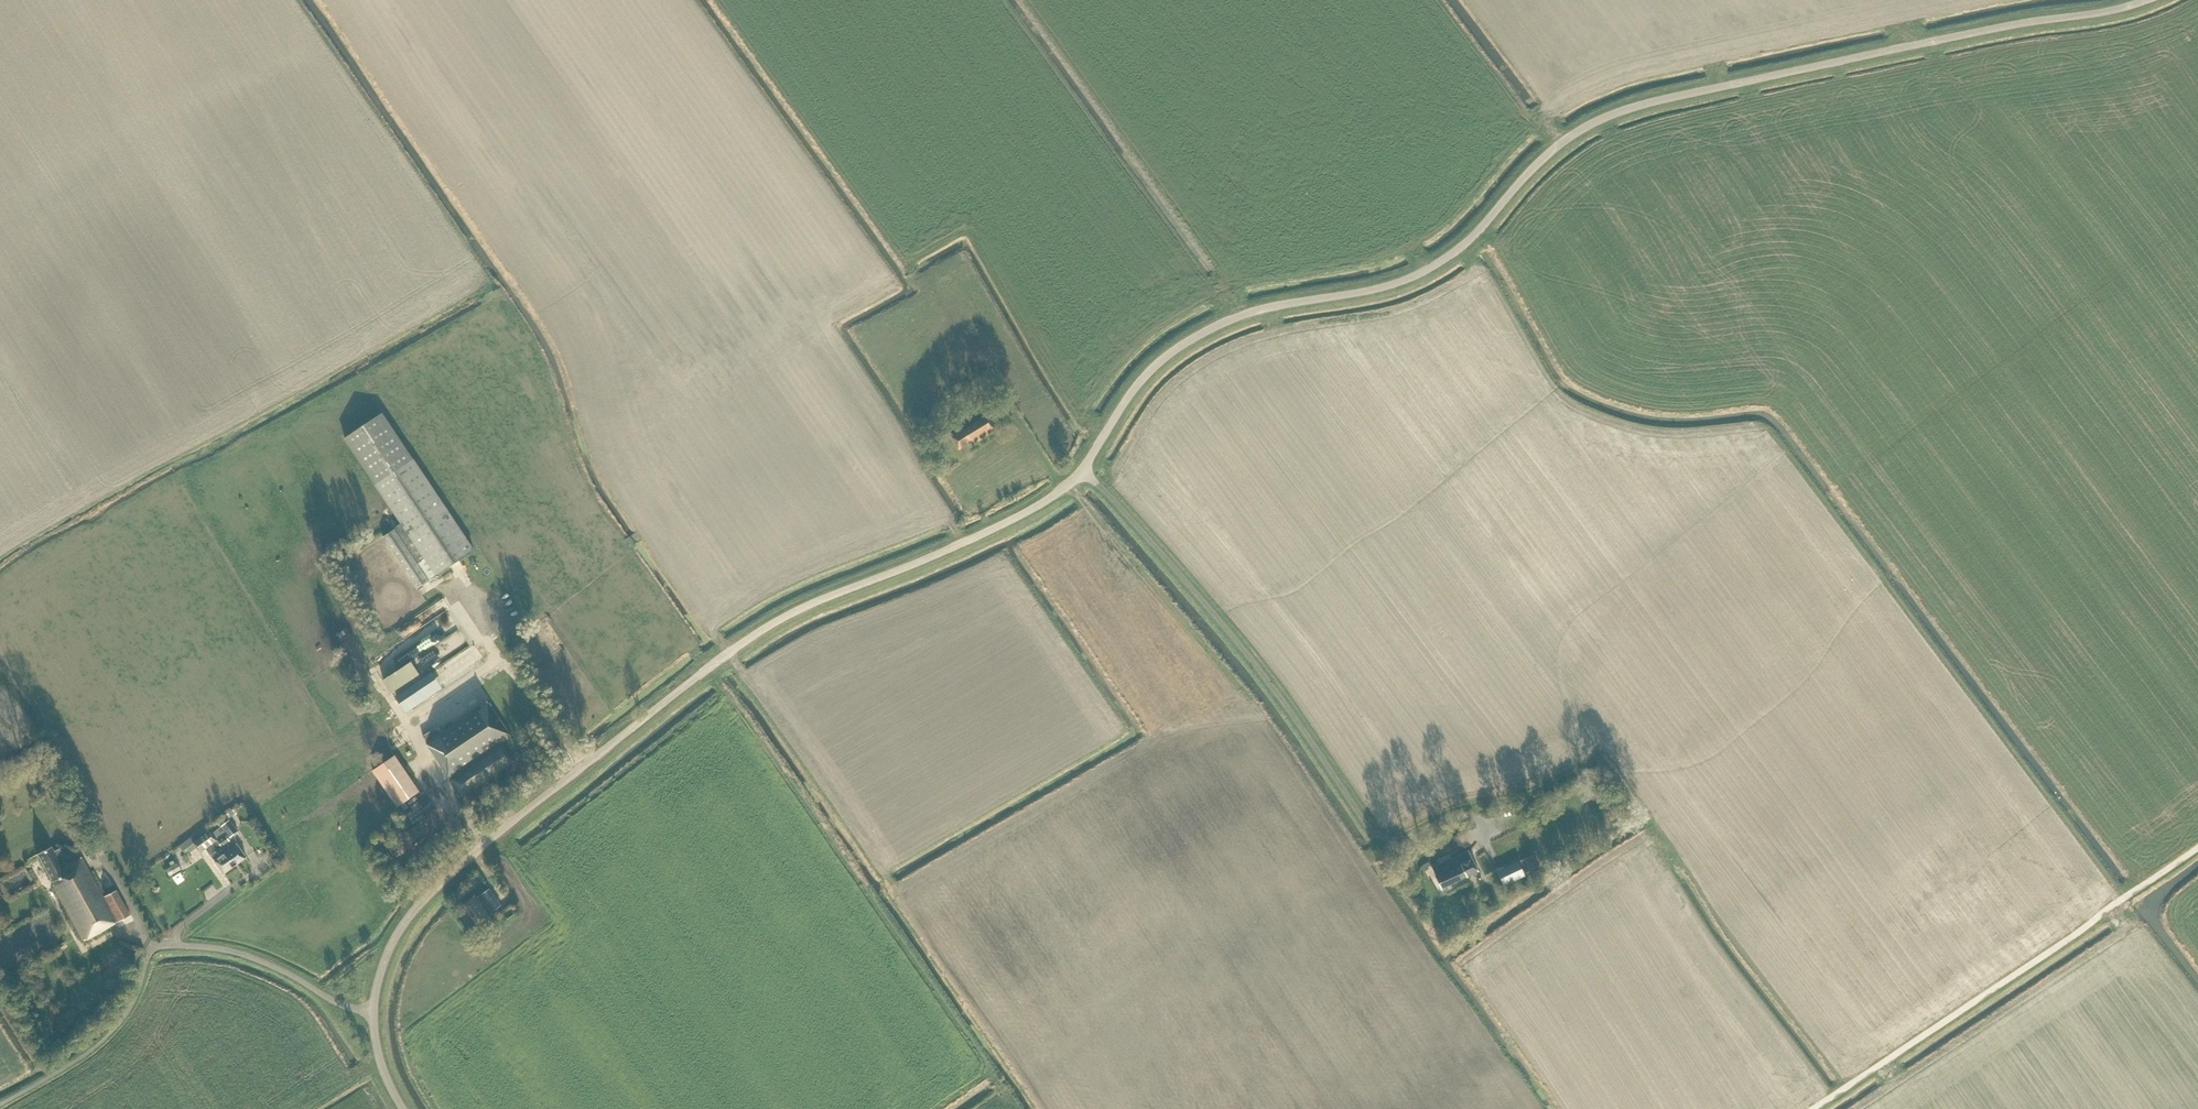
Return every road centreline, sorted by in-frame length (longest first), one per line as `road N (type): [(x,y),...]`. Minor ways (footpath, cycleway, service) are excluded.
road 1 (unclassified): [(372,1013),(397,932),(486,844),(744,648),(802,614),(1035,511),(1083,469),(1157,364),(1208,331),(1271,307),(1413,278),(1457,251),(1559,145),(1615,113),(2146,0)]
road 2 (residential): [(372,1013),(245,956),(151,944)]

